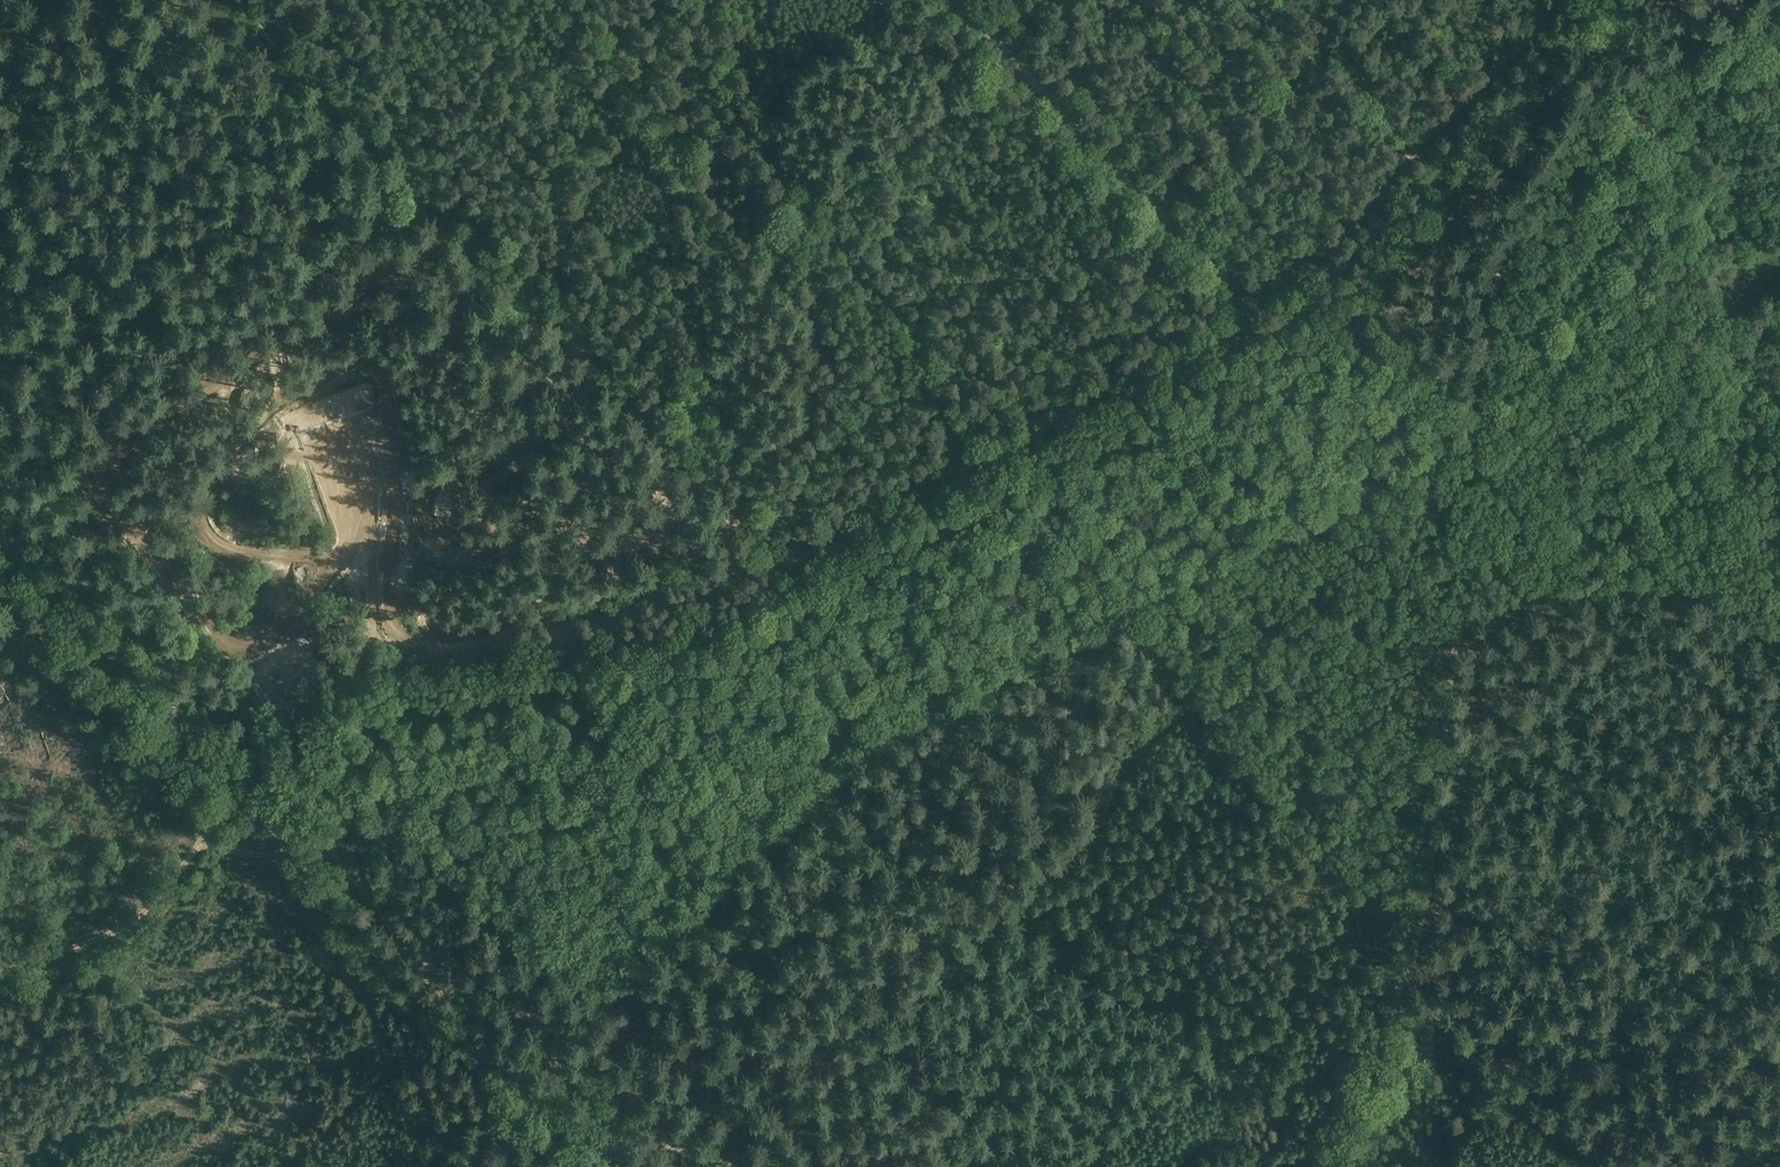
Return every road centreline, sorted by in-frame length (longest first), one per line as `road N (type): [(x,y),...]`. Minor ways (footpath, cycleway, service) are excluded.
road 1 (track): [(298,848),(421,781),(641,751),(750,726),(914,601),(1114,499),(1394,334),(1441,288),(1511,191)]
road 2 (track): [(514,1069),(838,750),(1467,419)]
road 3 (track): [(1511,191),(1486,285),(1467,419),(1429,896),(1327,1166)]
road 4 (tertiary): [(654,1166),(597,1133),(410,981),(298,848),(0,534)]
road 5 (track): [(1423,914),(1308,842),(1252,784),(1121,601),(1078,517)]
road 6 (track): [(966,0),(1228,278),(1250,289),(1270,283),(1347,217)]
road 7 (track): [(749,565),(691,590),(397,666),(341,669),(274,733)]
road 8 (track): [(423,181),(782,545)]
road 9 (track): [(1508,213),(1548,170),(1602,86),(1694,55),(1779,0)]
road 10 (track): [(1347,217),(1555,0)]
road 11 (track): [(1625,1166),(1402,975)]
road 12 (track): [(244,0),(270,57),(335,87),(423,181)]
road 13 (track): [(0,966),(109,931),(200,838)]
road 14 (track): [(1383,274),(1524,91)]
road 15 (track): [(1428,137),(1386,108),(1291,0)]
road 16 (track): [(0,341),(77,459)]
road 17 (track): [(0,620),(109,685)]

